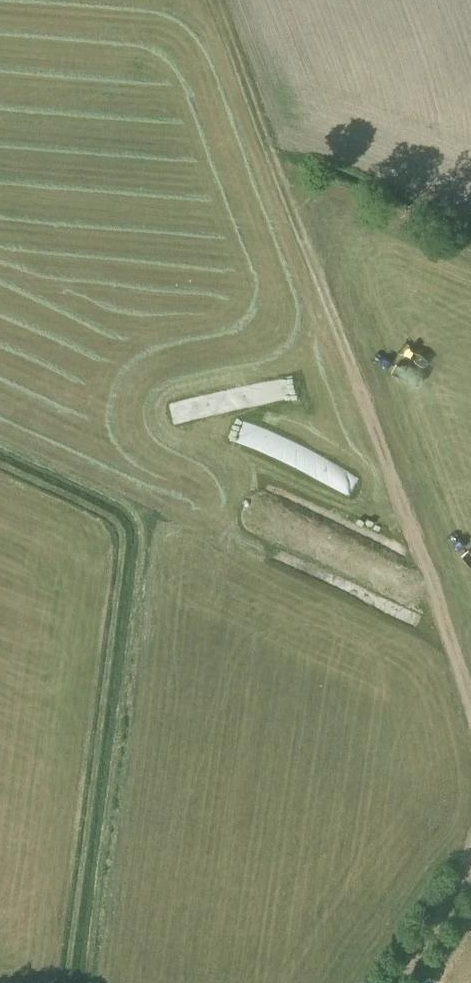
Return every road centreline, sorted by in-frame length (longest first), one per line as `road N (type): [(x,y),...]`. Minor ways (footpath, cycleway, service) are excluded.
road 1 (track): [(213,0),(380,446),(470,740)]
road 2 (track): [(0,444),(140,510),(147,536),(92,982)]
road 3 (track): [(470,855),(392,982)]

